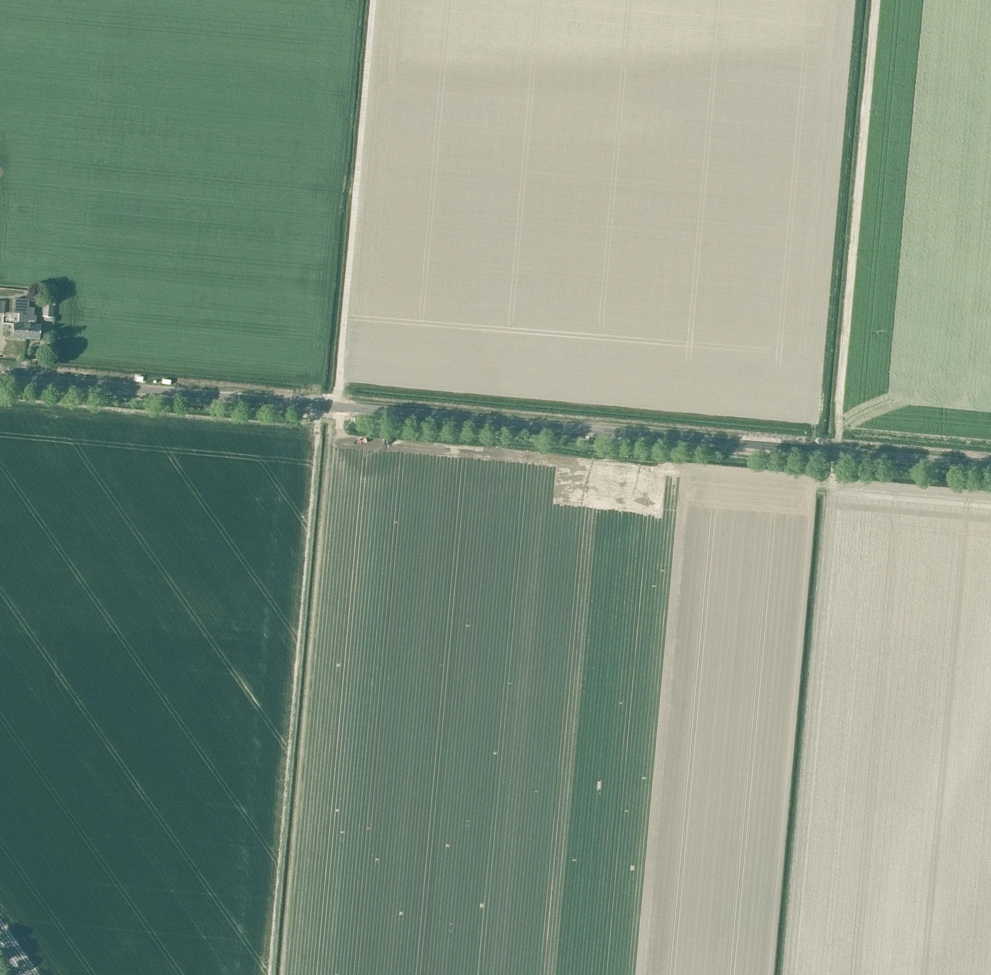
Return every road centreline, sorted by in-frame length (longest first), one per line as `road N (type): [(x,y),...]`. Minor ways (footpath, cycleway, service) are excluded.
road 1 (unclassified): [(990,467),(0,376)]

